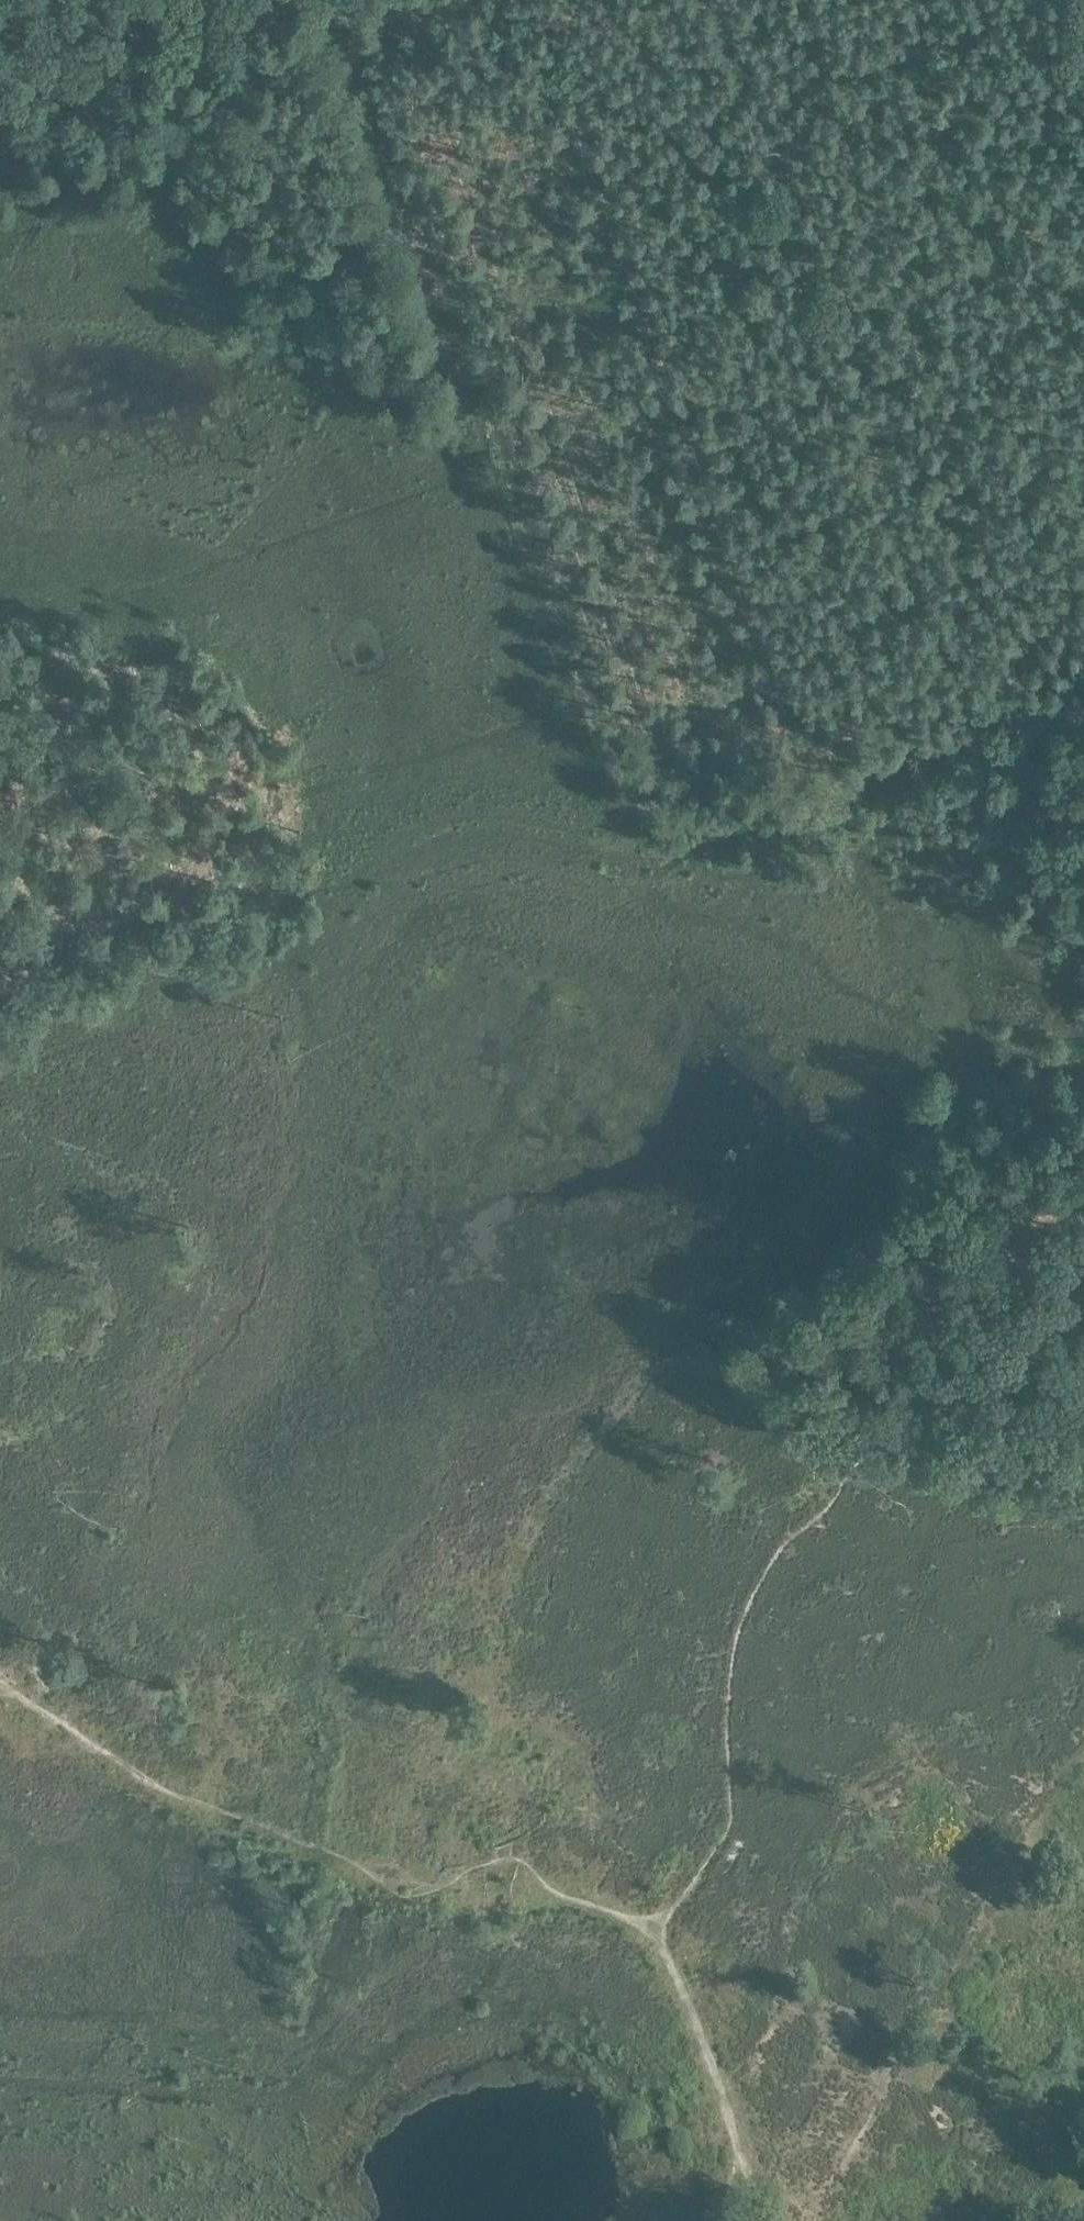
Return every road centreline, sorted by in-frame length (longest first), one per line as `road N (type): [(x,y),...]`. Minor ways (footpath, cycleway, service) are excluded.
road 1 (track): [(659,1940),(712,1863),(730,1813),(726,1678),(744,1606),(788,1524),(872,1449),(906,1441),(1083,1496)]

